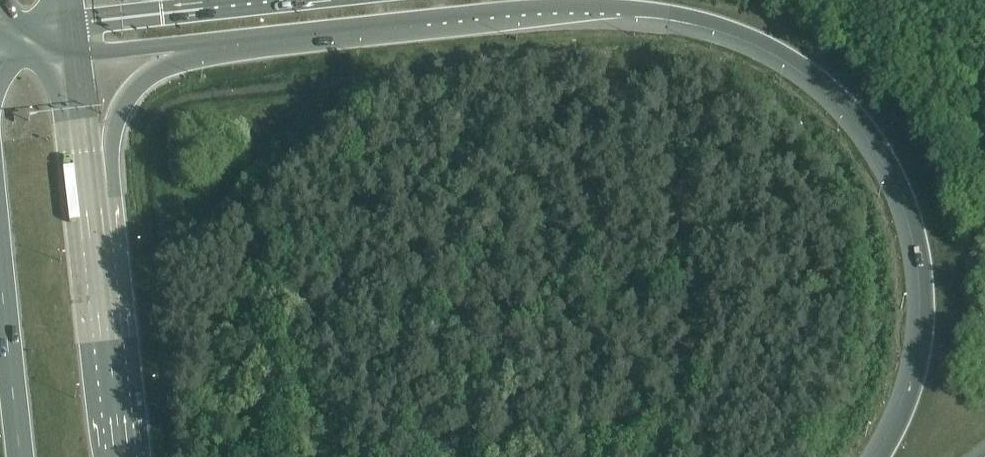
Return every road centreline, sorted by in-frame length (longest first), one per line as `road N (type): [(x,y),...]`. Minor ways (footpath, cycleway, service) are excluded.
road 1 (motorway): [(225,38),(549,4),(622,5),(705,20),(804,65),(864,121),(901,181),(920,242),(927,333),(911,396),(883,456)]
road 2 (motorway): [(98,236),(115,196),(111,147),(126,98),(147,75),(225,38)]
road 3 (trunk): [(121,456),(98,236)]
road 4 (trunk): [(0,267),(21,456)]
road 5 (trunk): [(98,236),(77,52)]
road 6 (motorway): [(77,52),(225,38)]
road 7 (motorway): [(203,1),(73,16)]

